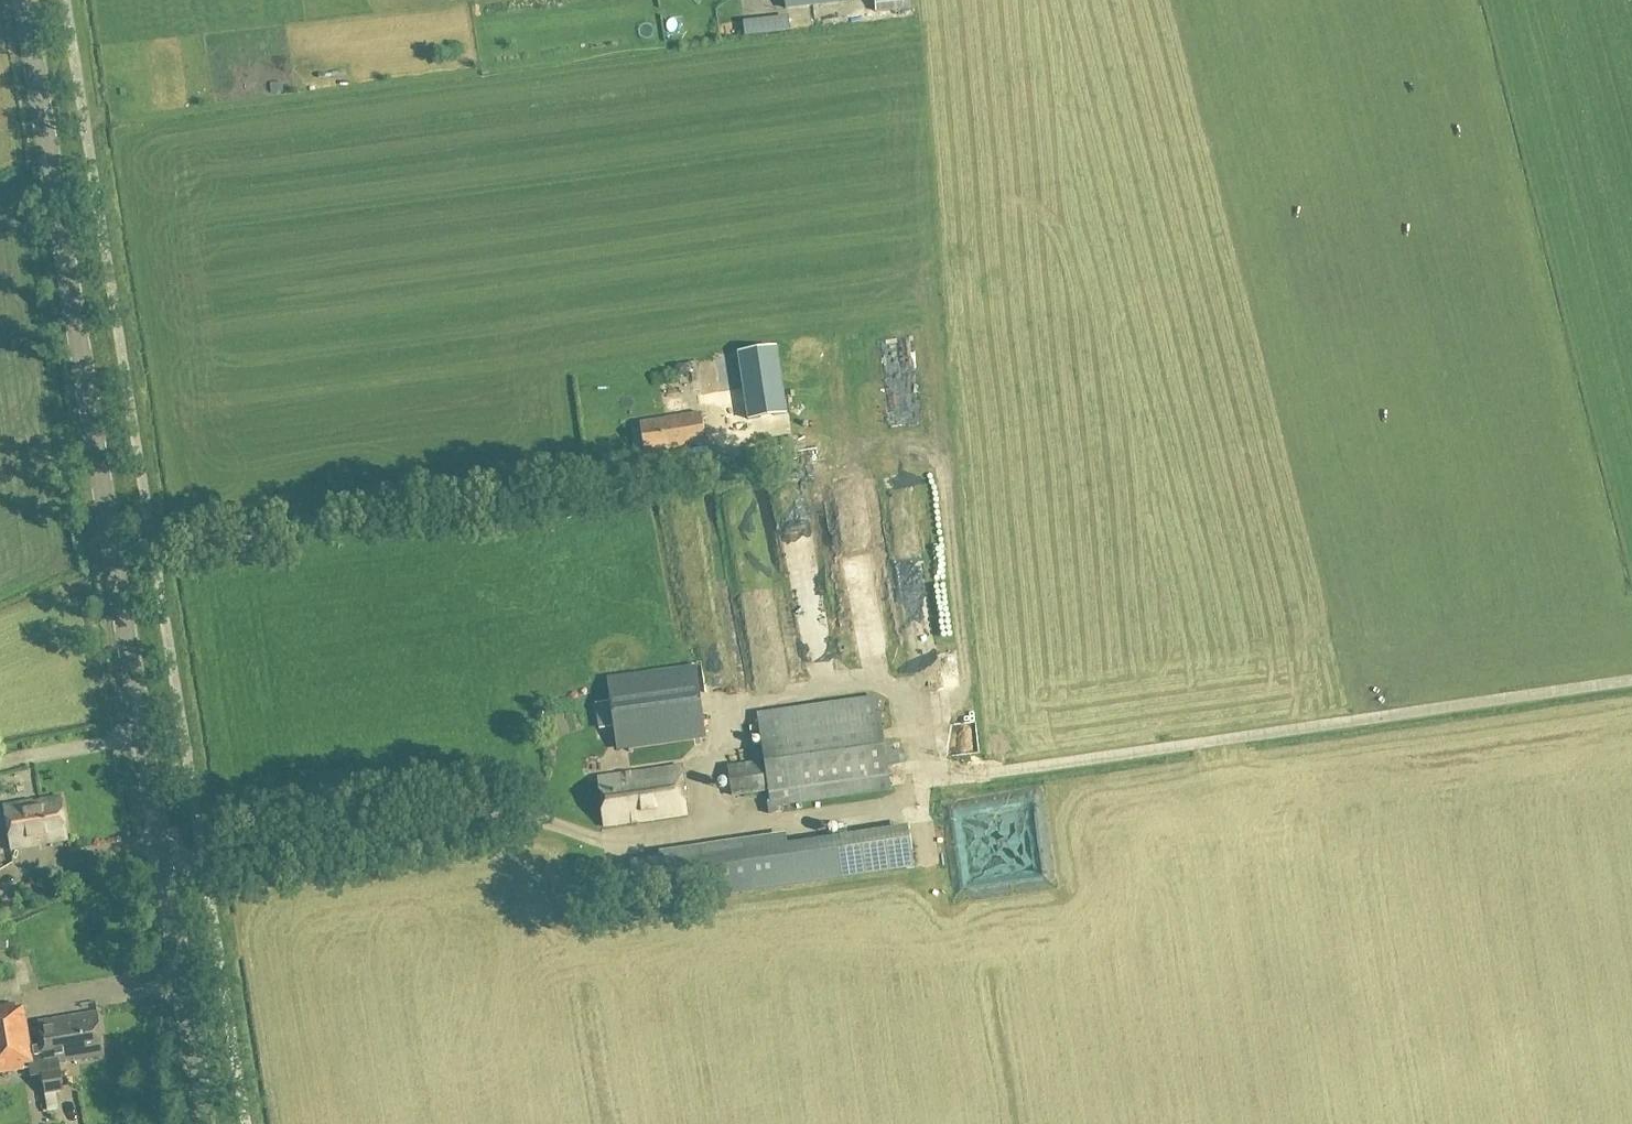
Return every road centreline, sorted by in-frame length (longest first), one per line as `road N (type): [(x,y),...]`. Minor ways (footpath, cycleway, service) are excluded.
road 1 (tertiary): [(206,1123),(22,0)]

